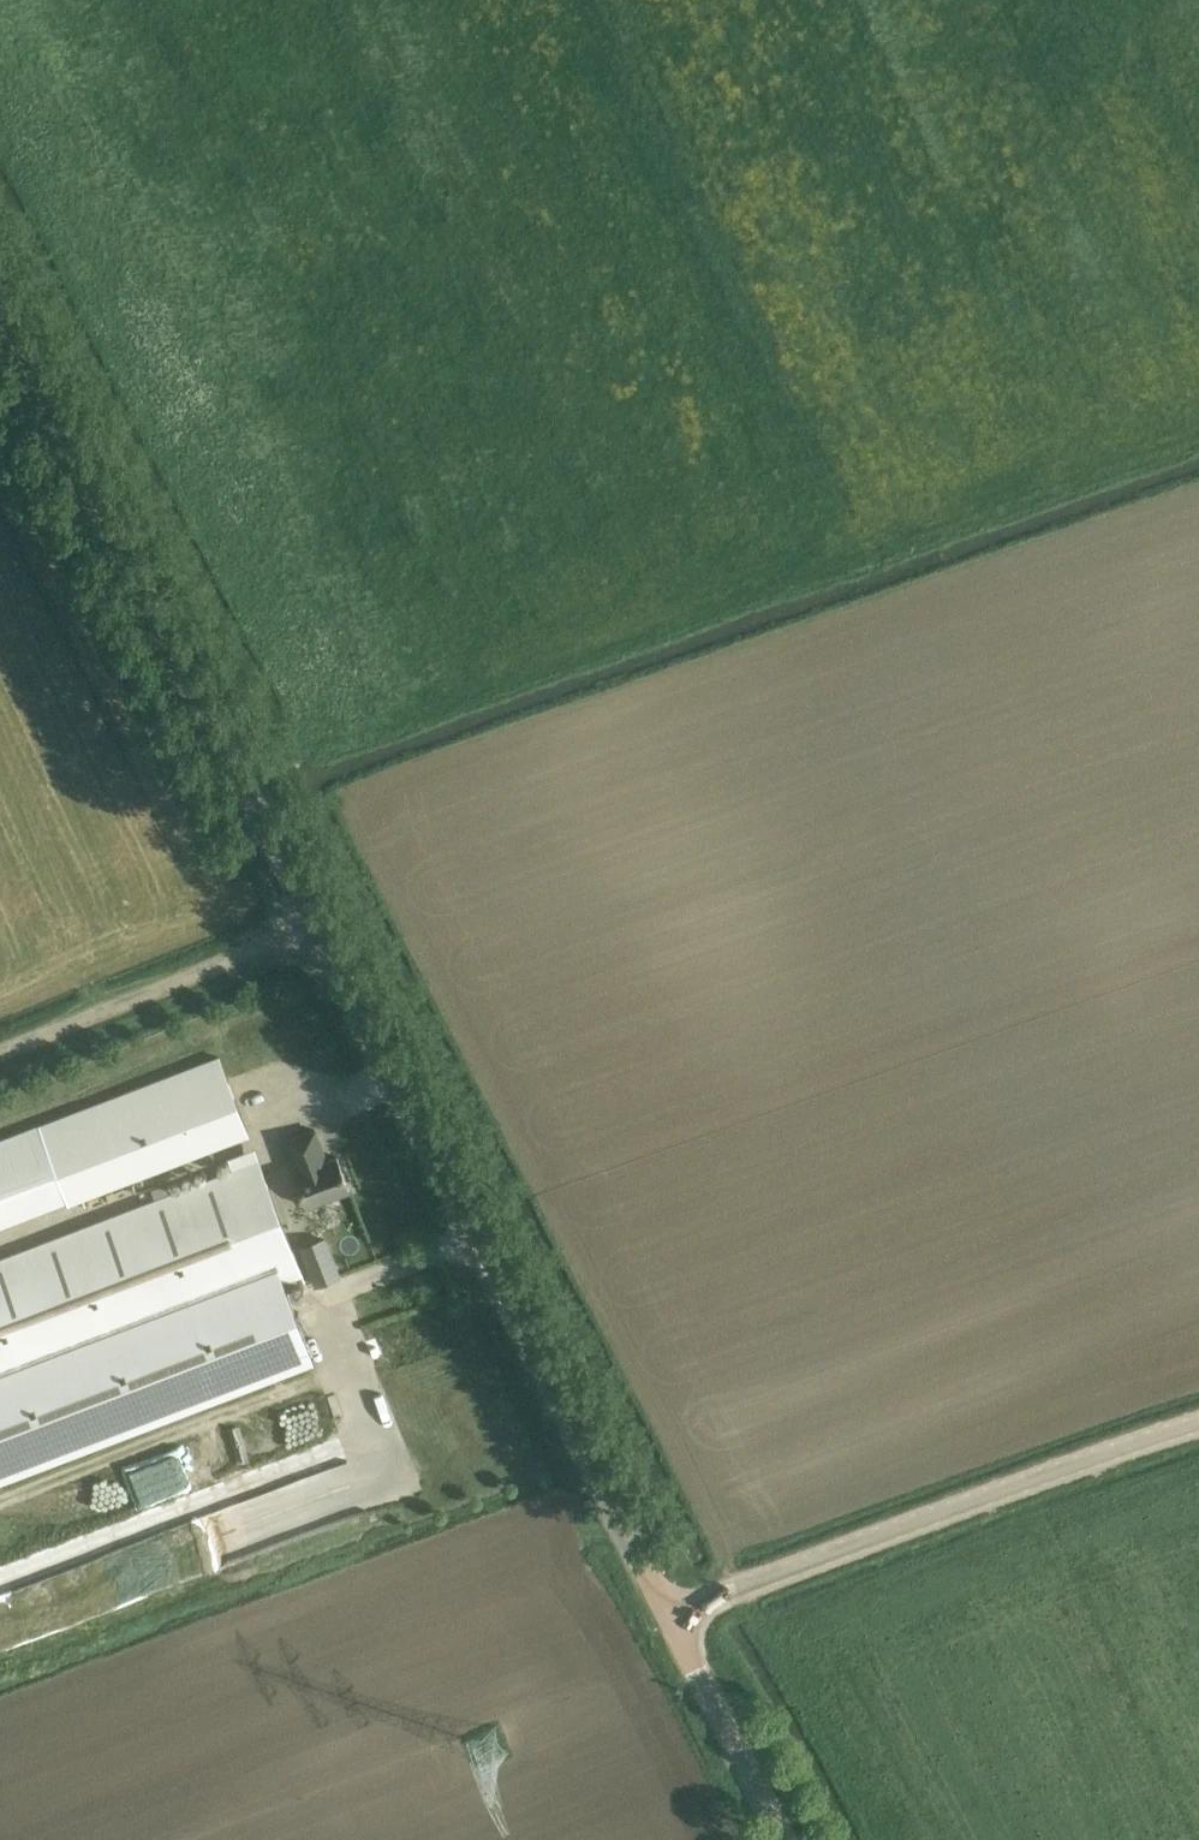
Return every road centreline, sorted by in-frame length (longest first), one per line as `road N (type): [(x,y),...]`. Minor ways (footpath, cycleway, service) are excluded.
road 1 (tertiary): [(671,1617),(325,920)]
road 2 (tertiary): [(325,920),(0,297)]
road 3 (unclassified): [(671,1617),(1198,1425)]
road 4 (unclassified): [(0,1050),(325,920)]
road 5 (tertiary): [(784,1839),(671,1617)]

